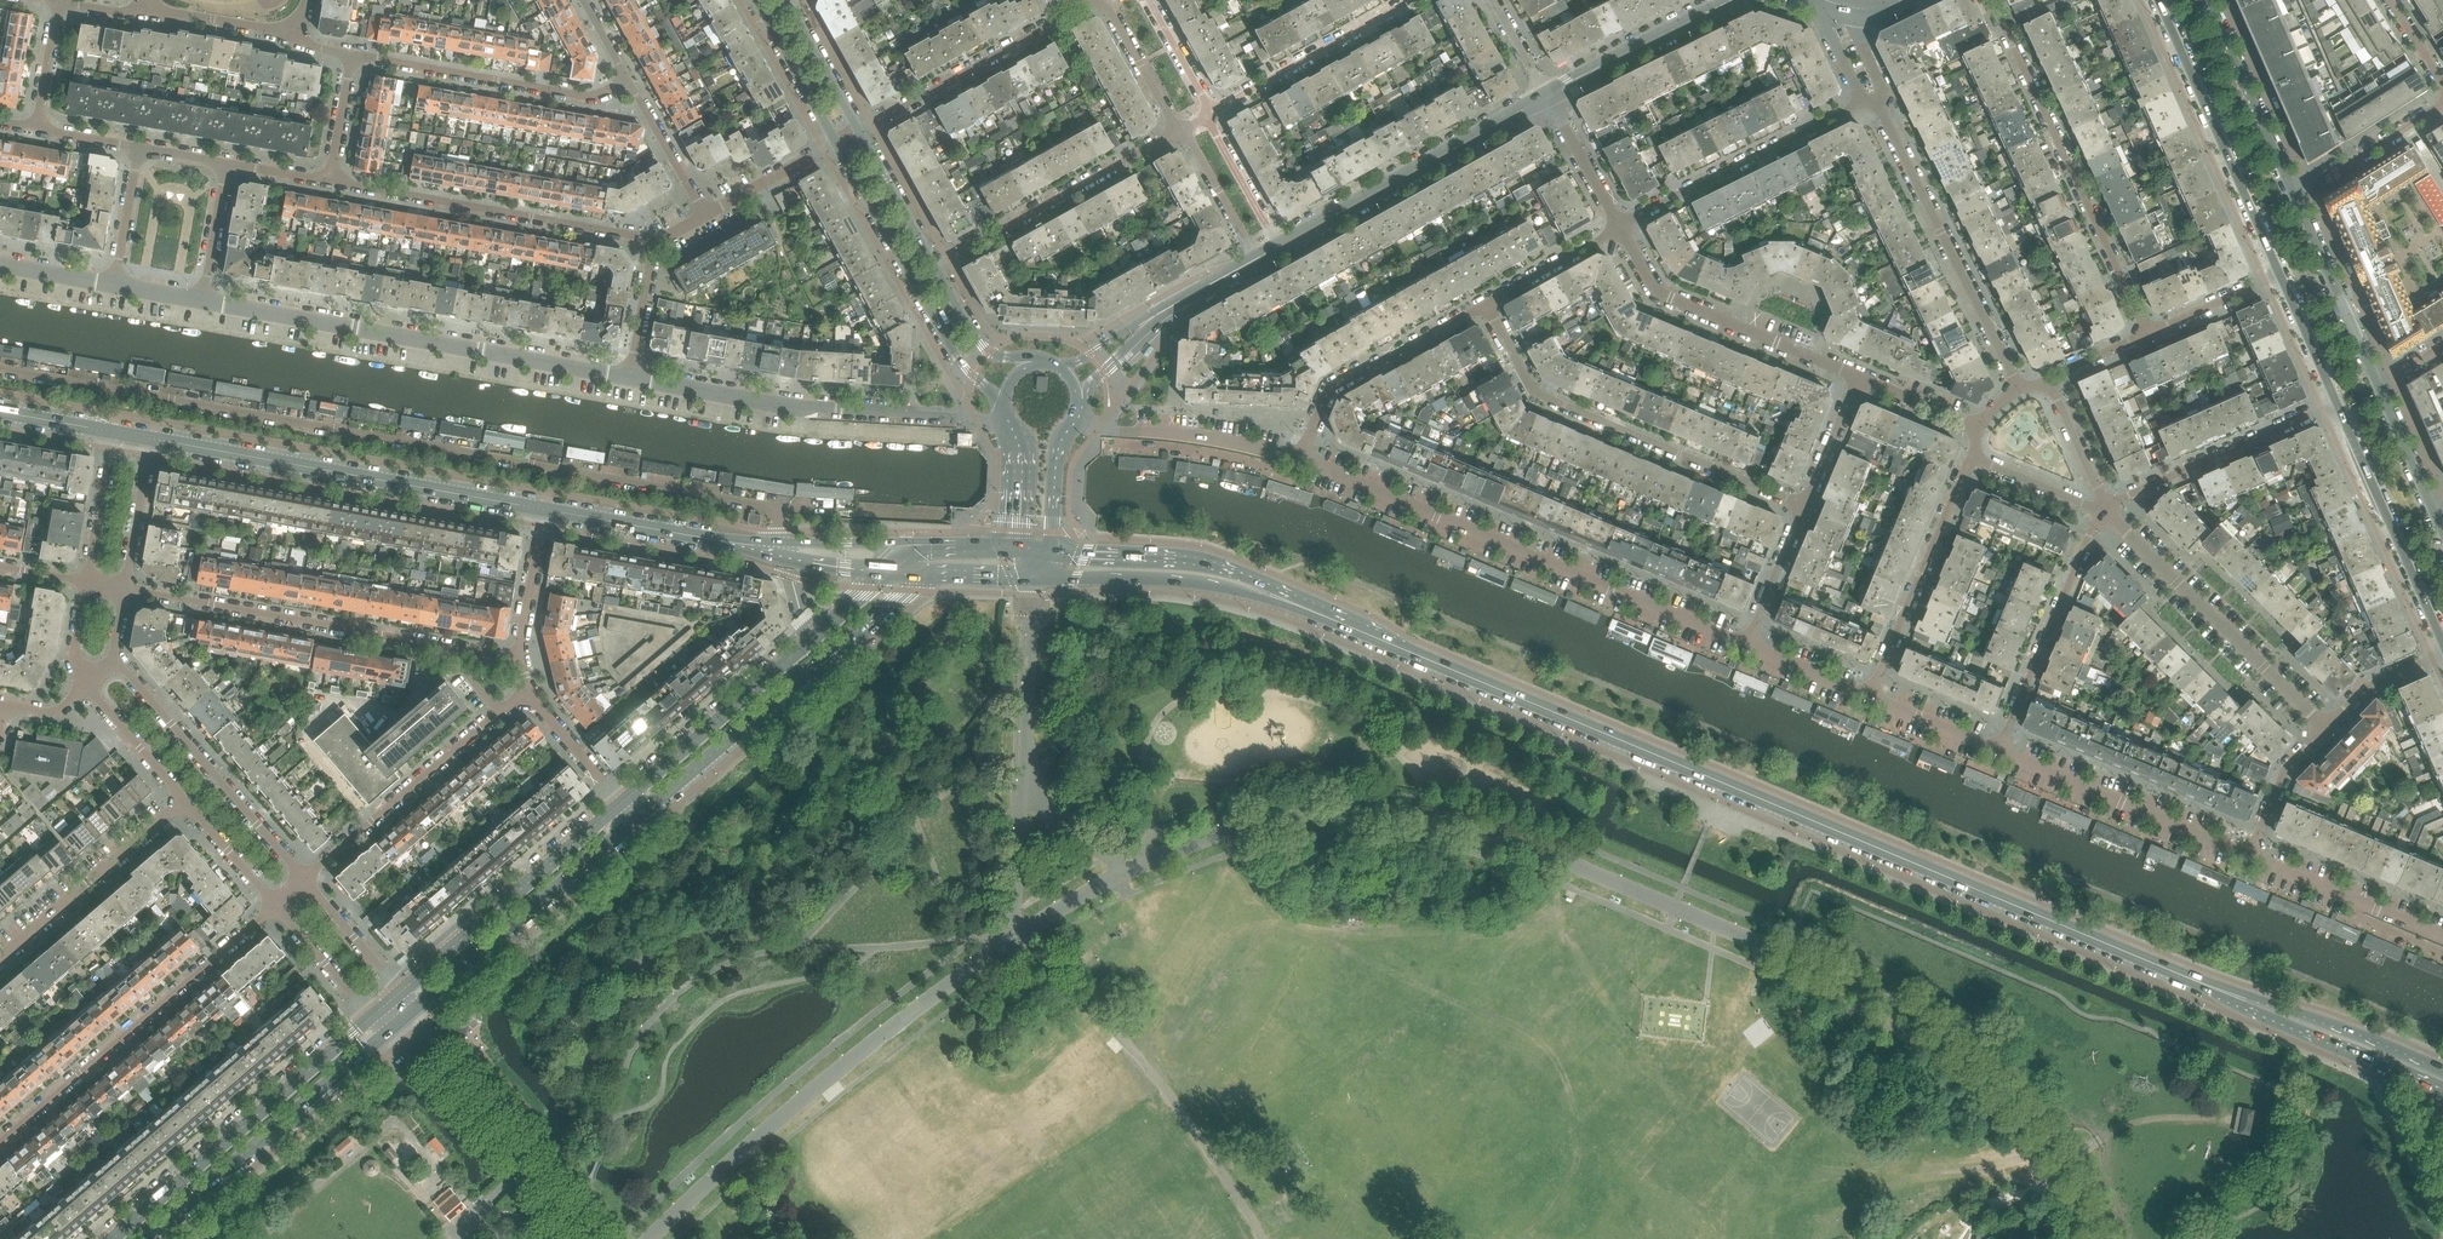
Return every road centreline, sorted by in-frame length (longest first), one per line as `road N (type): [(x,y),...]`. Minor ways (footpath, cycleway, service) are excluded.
road 1 (secondary): [(2225,995),(1284,600)]
road 2 (residential): [(1748,645),(1299,459)]
road 3 (residential): [(204,299),(631,376)]
road 4 (tertiary): [(543,509),(150,437)]
road 5 (residential): [(1487,304),(1541,397),(1805,506)]
road 6 (residential): [(631,376),(816,408),(1006,419)]
road 7 (secondary): [(636,819),(922,576)]
road 8 (residential): [(2145,336),(1991,0)]
road 9 (residential): [(0,1143),(276,907)]
road 10 (secondary): [(368,1020),(112,1238)]
road 11 (residential): [(654,241),(330,180)]
road 12 (residential): [(448,650),(124,591)]
road 13 (residential): [(2016,389),(1876,102)]
road 14 (secondary): [(835,142),(956,359),(1004,403)]
road 15 (secondary): [(146,1238),(383,1037)]
road 16 (residential): [(2326,727),(2106,509)]
road 17 (tertiary): [(1277,245),(1546,97)]
road 18 (tertiary): [(2159,0),(2280,279)]
road 19 (residential): [(1858,378),(1656,293),(1618,229)]
road 20 (secondary): [(417,1008),(636,819)]
road 21 (secondary): [(621,802),(402,991)]
road 22 (residential): [(307,881),(117,664)]
road 23 (residential): [(353,55),(586,96),(626,77)]
road 24 (residential): [(1179,133),(936,269)]
road 25 (residential): [(1862,104),(1618,229)]
road 26 (residential): [(2252,855),(2000,752)]
road 27 (residential): [(859,132),(1091,0)]
road 28 (residential): [(2000,752),(2106,509)]
road 29 (tertiary): [(2337,403),(2442,644)]
road 30 (residential): [(1968,455),(1868,695)]
road 31 (residential): [(307,881),(499,711)]
road 32 (residential): [(2106,509),(2337,403)]
road 33 (residential): [(1487,304),(1336,386),(1299,459)]
road 34 (secondary): [(1034,579),(1171,580),(1284,600)]
road 35 (secondary): [(806,642),(621,802)]
road 36 (residential): [(0,960),(185,802)]
road 37 (tertiary): [(779,550),(543,509)]
road 38 (secondary): [(2225,995),(2442,1096)]
road 39 (secondary): [(1284,600),(1217,567),(1056,552)]
road 40 (residential): [(1211,115),(1415,0)]
road 41 (secondary): [(2442,1069),(2311,1018),(2225,995)]
road 42 (residential): [(1299,459),(1212,438),(1076,421)]
road 43 (tertiary): [(2294,198),(2208,0)]
road 44 (tertiary): [(1546,97),(1734,0)]
road 45 (residential): [(2442,936),(2252,855)]
road 46 (tertiary): [(2377,383),(2294,198)]
road 47 (residential): [(2442,106),(2294,198)]
road 48 (secondary): [(756,0),(835,142)]
road 49 (residential): [(704,216),(626,77)]
road 50 (residential): [(1096,0),(1115,16),(1179,133)]
road 51 (secondary): [(936,269),(859,132)]
road 52 (residential): [(114,431),(86,585)]
road 53 (residential): [(124,591),(150,437)]
road 54 (residential): [(143,14),(296,35)]
road 55 (residential): [(518,658),(543,509)]
road 56 (residential): [(1618,229),(1487,304)]
road 57 (residential): [(704,216),(835,142)]
road 58 (residential): [(1618,229),(1546,97)]
road 59 (residential): [(2326,727),(2290,764),(2252,855)]
road 60 (residential): [(1748,645),(1805,506)]
road 61 (residential): [(89,687),(185,802)]
road 62 (residential): [(1968,455),(2106,509)]
road 63 (residential): [(2280,279),(2145,336)]
road 64 (residential): [(1179,133),(1257,257)]
road 65 (residential): [(1277,245),(1211,115)]
road 66 (residential): [(276,907),(368,1020)]
road 67 (secondary): [(859,132),(790,4)]
road 68 (residential): [(402,991),(307,881)]
road 69 (residential): [(2000,752),(1868,695)]
road 70 (residential): [(621,802),(529,696)]
road 71 (secondary): [(1029,362),(981,345),(936,269)]
road 72 (residential): [(185,802),(276,907)]
road 73 (residential): [(2442,654),(2367,688),(2326,727)]
road 74 (residential): [(1805,506),(1858,378)]
road 75 (residential): [(2106,509),(2050,383)]
road 76 (tertiary): [(2432,509),(2377,383)]
road 77 (residential): [(654,241),(631,376)]
road 78 (residential): [(204,299),(226,164)]
road 79 (tertiary): [(2280,279),(2337,403)]
road 80 (secondary): [(1056,552),(1058,449),(1076,421)]
road 81 (residential): [(139,148),(115,282)]
road 82 (residential): [(1980,427),(1858,378)]
road 83 (secondary): [(1006,419),(1016,449),(1012,548)]
road 84 (residential): [(1211,115),(1149,0)]
road 85 (residential): [(1868,695),(1748,645)]
road 86 (residential): [(37,129),(59,2)]
road 87 (tertiary): [(907,544),(779,550)]
road 88 (residential): [(330,180),(353,55)]
road 89 (tertiary): [(1151,319),(1257,257)]

